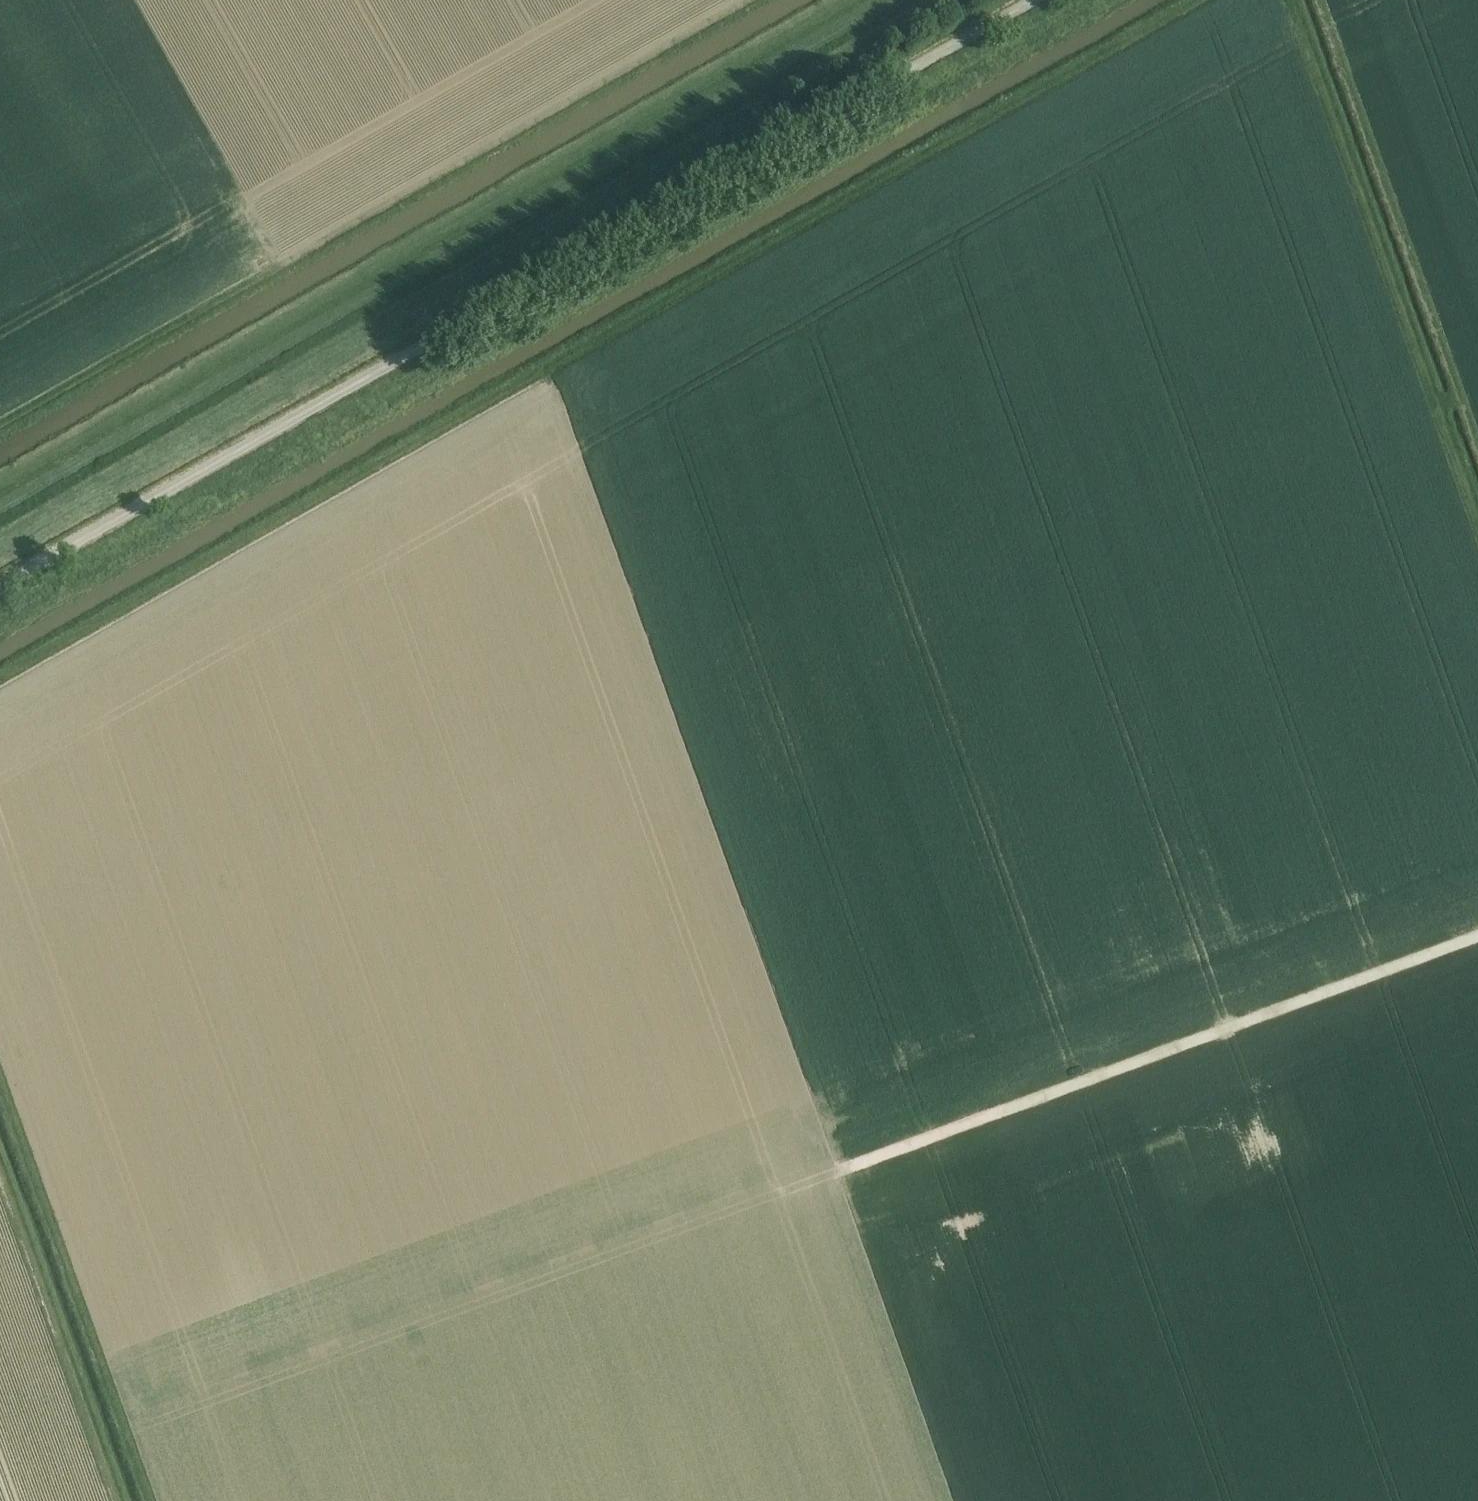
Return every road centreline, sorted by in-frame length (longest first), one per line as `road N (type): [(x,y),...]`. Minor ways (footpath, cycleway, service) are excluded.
road 1 (unclassified): [(0,587),(1036,0)]

